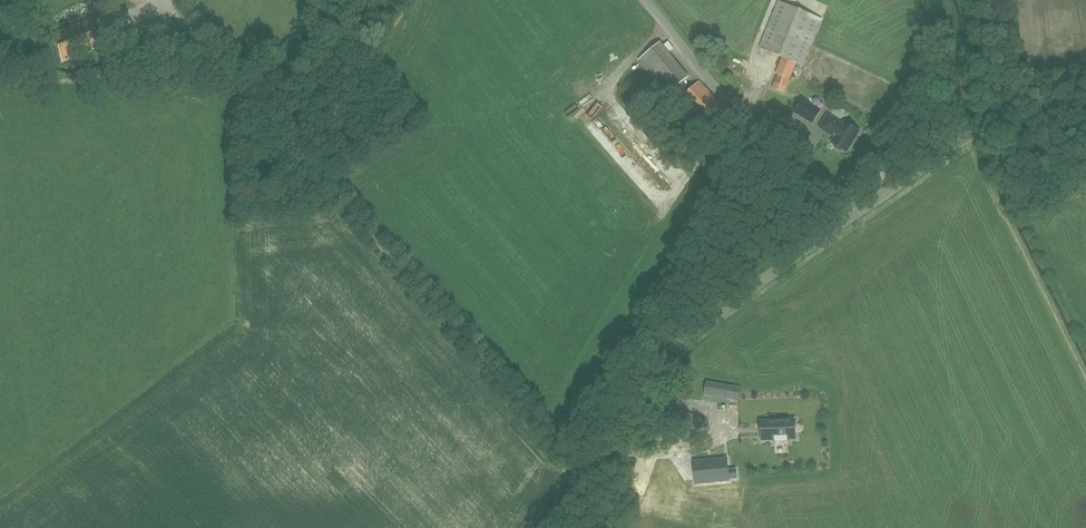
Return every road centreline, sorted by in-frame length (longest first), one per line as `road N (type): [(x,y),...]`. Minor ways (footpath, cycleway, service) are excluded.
road 1 (unclassified): [(590,472),(286,144),(172,5)]
road 2 (unclassified): [(590,472),(650,384),(717,313),(853,217)]
road 3 (unclassified): [(853,217),(808,162),(743,124),(641,0)]
road 4 (unclassified): [(853,217),(981,130),(1085,89)]

